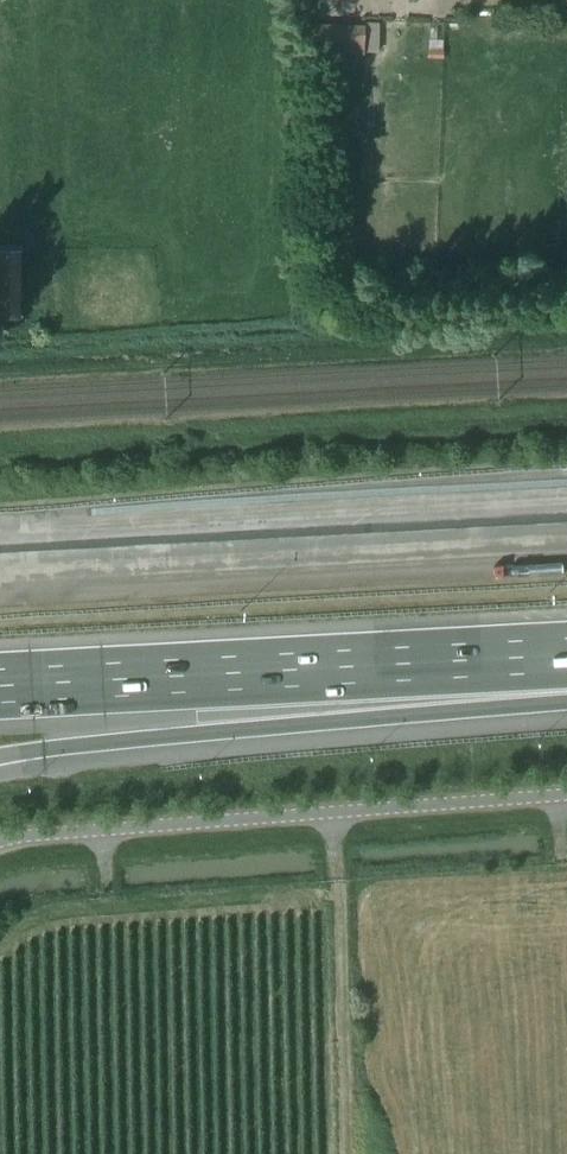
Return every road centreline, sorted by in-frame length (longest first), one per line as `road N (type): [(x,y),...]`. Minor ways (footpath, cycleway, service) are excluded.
road 1 (motorway): [(0,762),(566,672)]
road 2 (unclassified): [(566,797),(0,845)]
road 3 (motorway): [(0,686),(566,655)]
road 4 (motorway): [(566,538),(0,568)]

